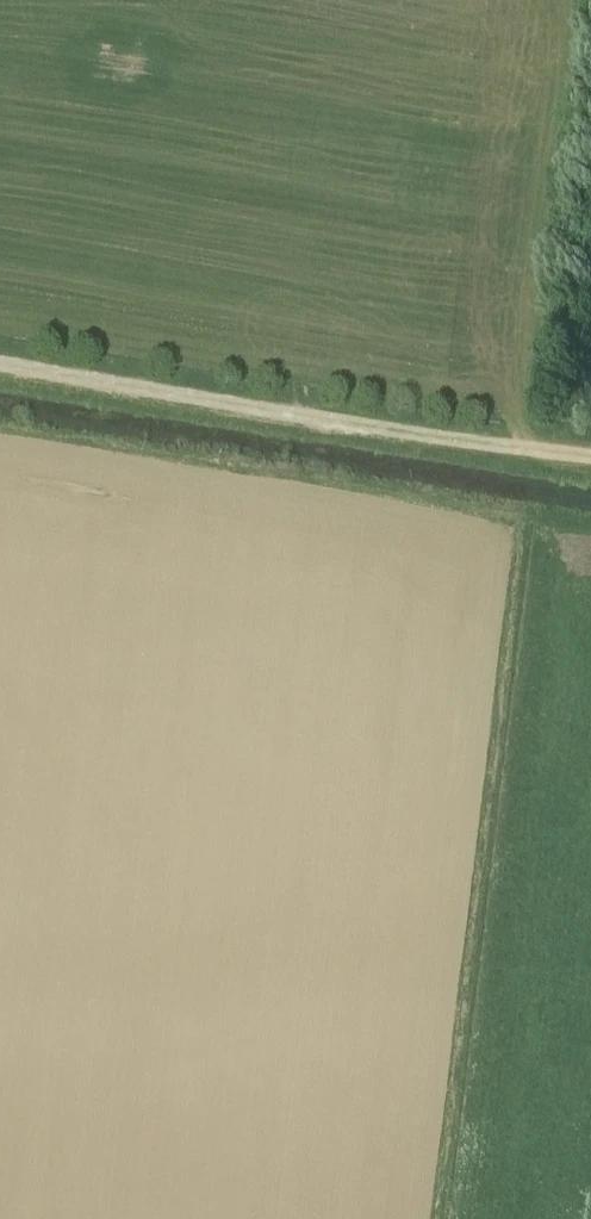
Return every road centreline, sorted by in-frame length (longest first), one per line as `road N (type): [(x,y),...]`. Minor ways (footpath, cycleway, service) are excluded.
road 1 (track): [(0,361),(590,451)]

